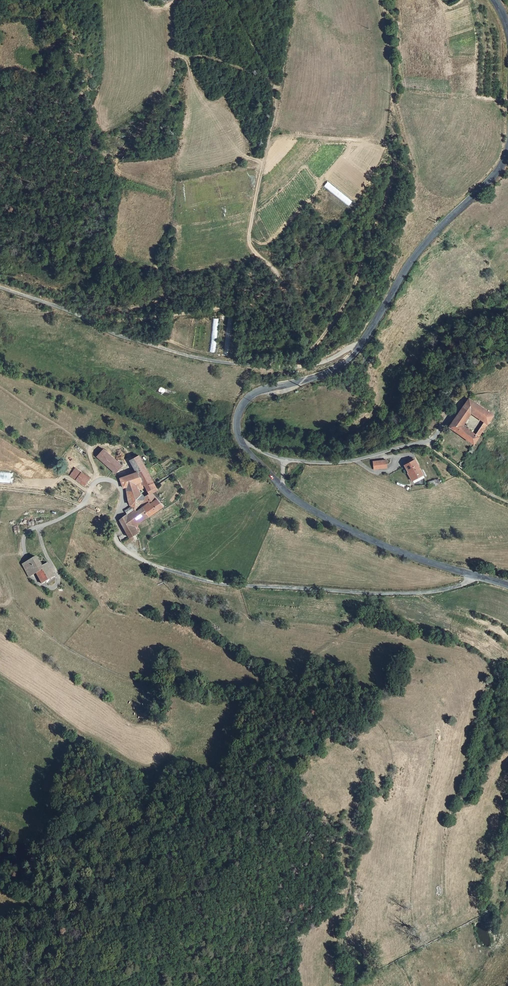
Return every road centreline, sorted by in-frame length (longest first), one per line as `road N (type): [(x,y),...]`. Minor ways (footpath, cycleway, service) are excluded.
road 1 (secondary): [(507,587),(391,550),(308,507),(251,456),(237,421),(252,395),(348,360),(412,260),(495,174),(507,145)]
road 2 (track): [(82,318),(195,312),(252,299),(278,276),(249,239),(274,90),(226,0)]
road 3 (track): [(507,292),(422,338),(369,424),(349,440),(353,450),(399,435),(420,442)]
road 4 (track): [(296,368),(354,288),(391,185),(395,165),(386,146)]

